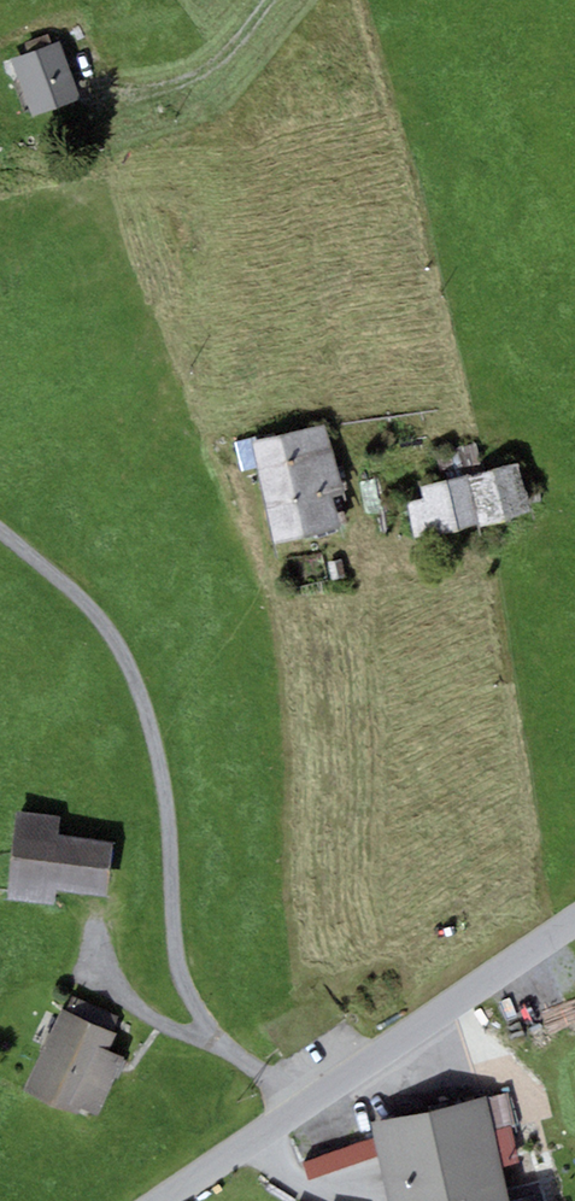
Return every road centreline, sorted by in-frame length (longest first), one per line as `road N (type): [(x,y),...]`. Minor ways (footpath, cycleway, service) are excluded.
road 1 (tertiary): [(163,1200),(574,921)]

